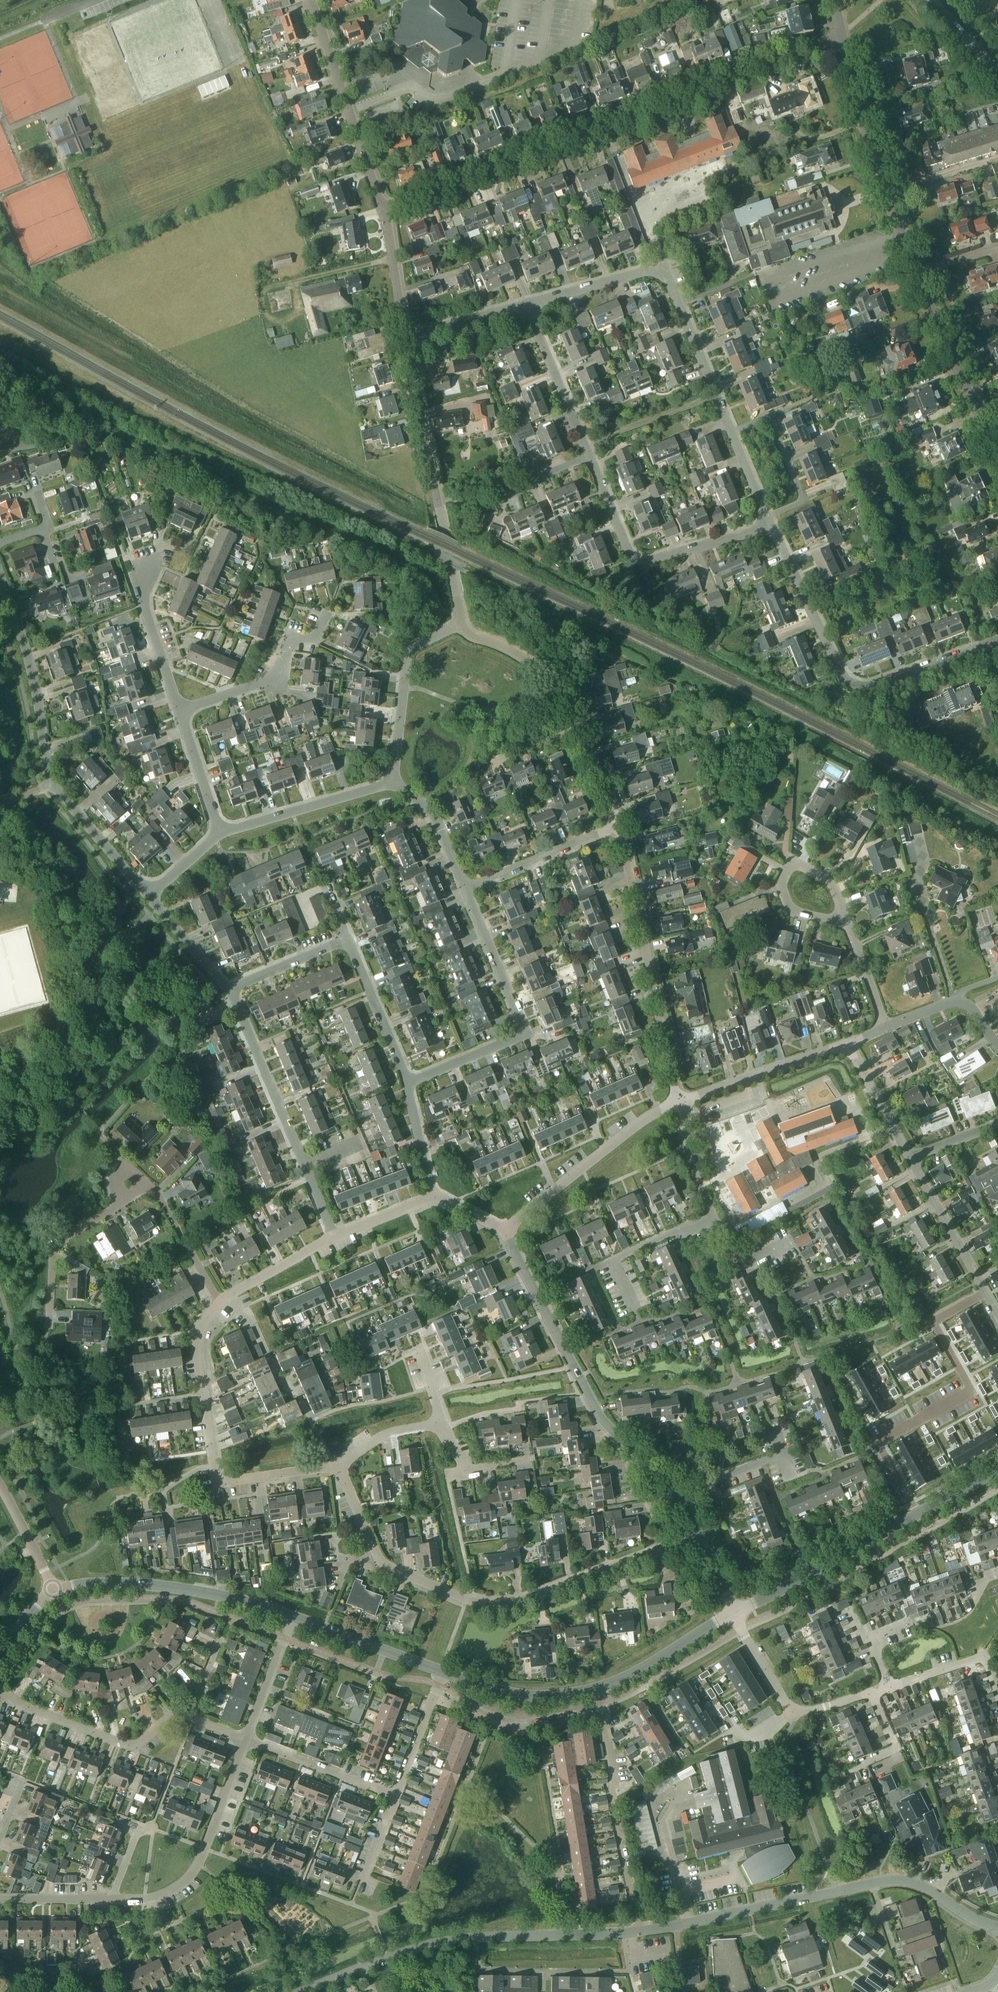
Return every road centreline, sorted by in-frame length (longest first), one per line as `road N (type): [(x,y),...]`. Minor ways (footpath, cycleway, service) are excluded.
road 1 (residential): [(997,1928),(920,1884),(885,1881),(637,1931),(438,1942),(302,1991)]
road 2 (residential): [(382,206),(843,34)]
road 3 (residential): [(699,1536),(528,1599),(486,1604),(389,1568),(335,1465)]
road 4 (residential): [(525,304),(663,267),(771,526)]
road 5 (residential): [(50,1316),(60,1240),(123,1203),(135,1176),(160,1195),(219,1302)]
road 6 (residential): [(987,1292),(932,1319),(971,1391),(879,1443),(918,1514)]
road 7 (residential): [(771,526),(851,683),(879,682),(997,639)]
road 8 (residential): [(682,1500),(598,1415),(505,1230)]
road 9 (residential): [(462,624),(405,337)]
road 10 (residential): [(678,1103),(619,826)]
road 11 (residential): [(406,1083),(521,1032),(465,888)]
road 12 (residential): [(246,1740),(177,1713),(132,1746),(20,1704),(2,1689)]
road 13 (residential): [(334,1236),(230,989)]
road 14 (residential): [(619,826),(553,688),(523,659),(470,637),(462,624)]
road 15 (residential): [(771,526),(639,559),(628,550),(588,456)]
road 16 (tertiary): [(919,271),(843,34)]
road 17 (tertiary): [(55,1589),(169,1587),(294,1615)]
road 18 (residential): [(111,1899),(161,1895),(192,1872),(246,1740)]
road 19 (residential): [(382,206),(311,0)]
road 20 (residential): [(505,1230),(644,1118),(678,1103)]
road 21 (residential): [(51,783),(35,685),(0,576)]
road 22 (tertiary): [(734,1613),(918,1514)]
road 23 (residential): [(633,1892),(599,1688)]
road 24 (residential): [(180,710),(278,676),(291,637),(315,638),(327,614)]
road 25 (tertiary): [(997,445),(919,271)]
road 26 (residential): [(393,781),(409,651),(462,624)]
road 27 (residential): [(221,831),(393,781)]
road 28 (residential): [(678,1103),(847,1044)]
road 29 (residential): [(214,1466),(196,1342),(219,1302)]
road 30 (residential): [(465,888),(619,826)]
road 31 (residential): [(588,456),(525,304)]
road 32 (residential): [(635,1307),(612,1260),(712,1214)]
road 33 (tertiary): [(441,1671),(531,1695),(599,1688)]
road 34 (residential): [(395,1796),(246,1740)]
road 35 (tertiary): [(294,1615),(441,1671)]
road 36 (residential): [(406,1083),(348,938)]
road 37 (residential): [(911,1157),(987,1292)]
road 38 (tertiary): [(599,1688),(734,1613)]
road 39 (residential): [(150,893),(51,783)]
road 40 (residential): [(180,710),(145,609),(149,579)]
road 41 (residential): [(246,1740),(294,1615)]
road 42 (residential): [(395,1796),(441,1671)]
road 43 (residential): [(405,337),(382,206)]
road 44 (residential): [(465,888),(439,823),(393,781)]
road 45 (residential): [(997,1689),(979,1657),(890,1687)]
road 46 (residential): [(847,1044),(911,1157)]
road 47 (residential): [(335,1465),(228,1481),(214,1466)]
road 48 (residential): [(348,938),(230,989)]
road 49 (residential): [(221,831),(180,710)]
road 50 (residential): [(230,989),(150,893)]
road 51 (residential): [(405,337),(525,304)]

